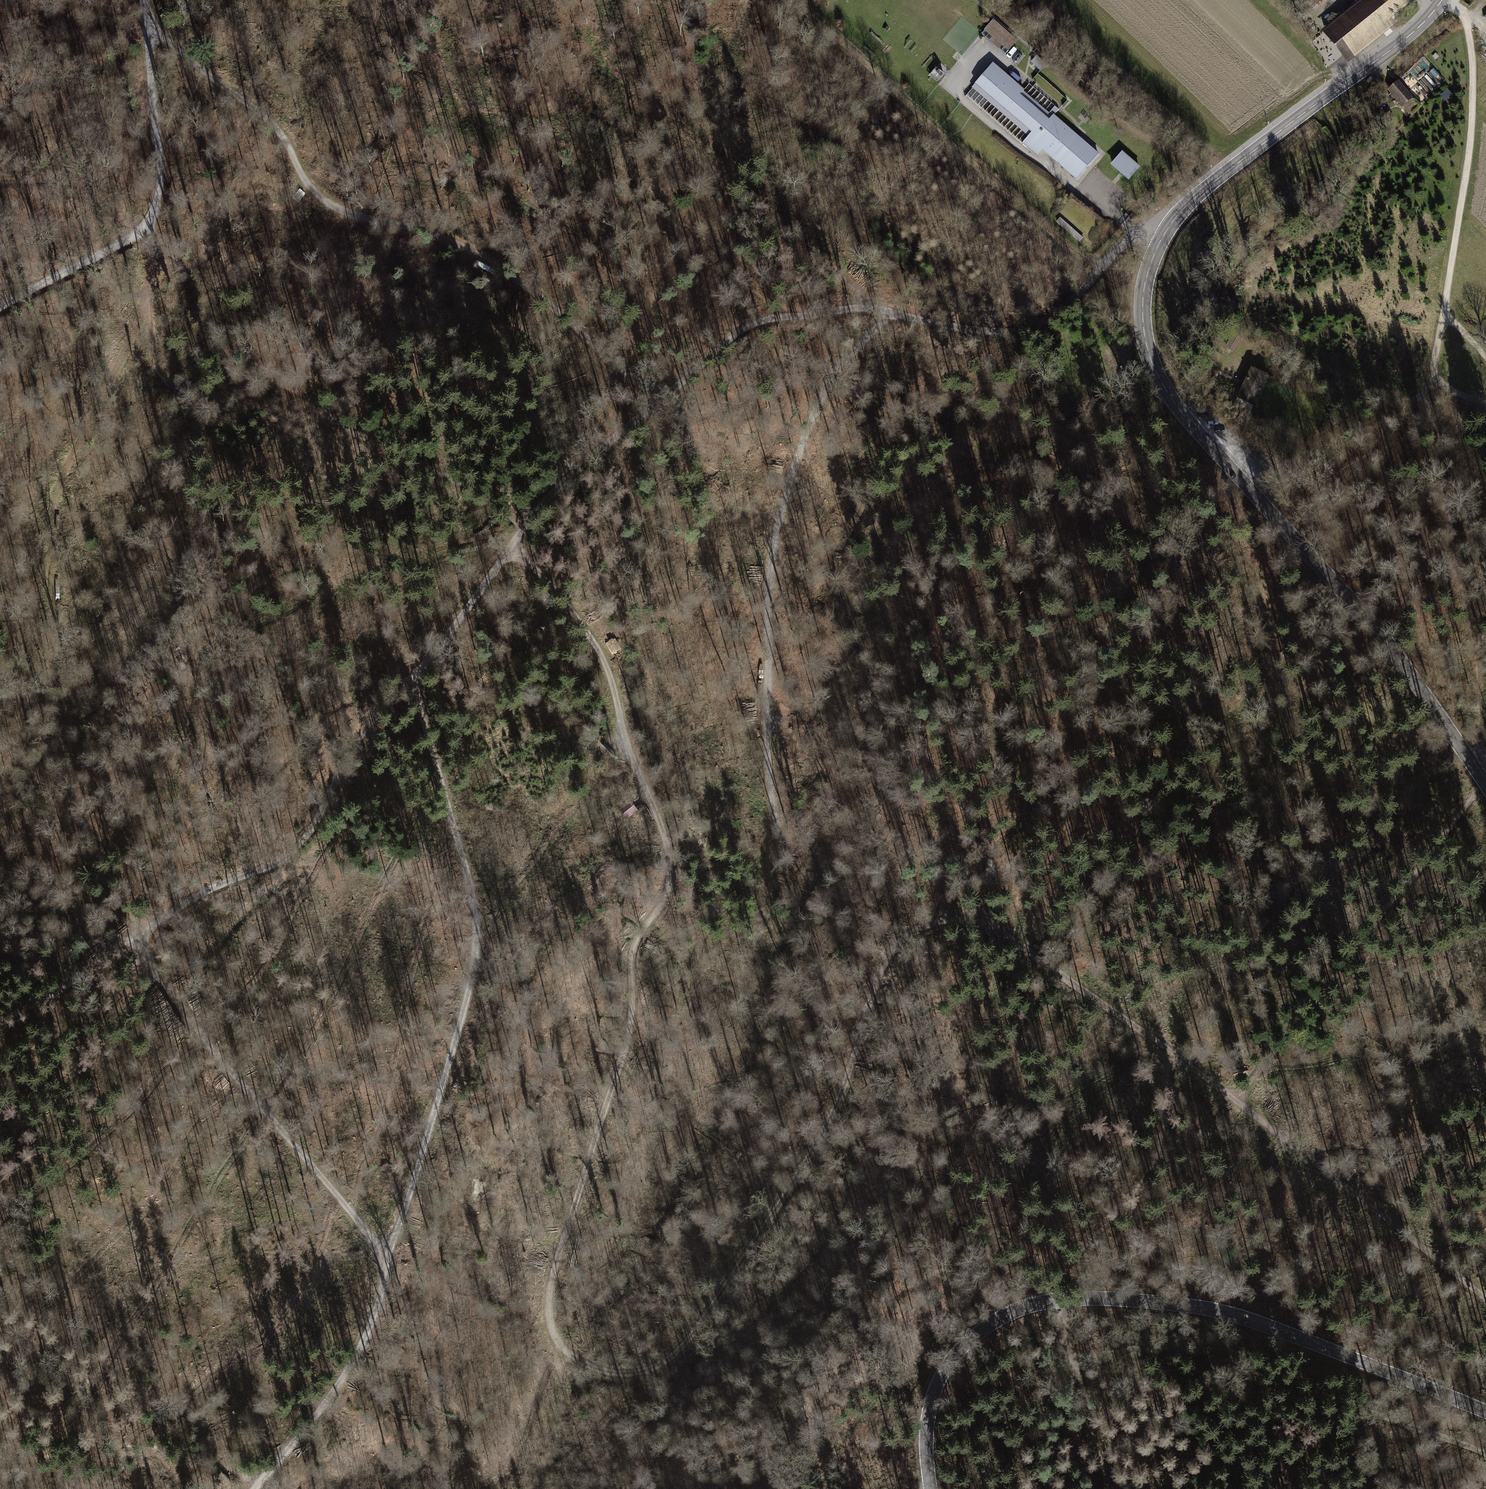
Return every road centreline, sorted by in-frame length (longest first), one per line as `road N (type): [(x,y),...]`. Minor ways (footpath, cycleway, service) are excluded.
road 1 (track): [(518,533),(530,560),(602,653),(659,825),(667,871),(621,967),(618,1054),(548,1277),(548,1321),(563,1350),(601,1372),(631,1373),(678,1349),(835,1112),(891,951),(907,933),(938,921),(987,929),(1094,996),(1485,1298)]
road 2 (track): [(0,1018),(69,984),(202,893),(299,846),(363,731),(411,680),(522,527),(586,459),(745,326),(871,309),(983,331),(1024,328),(1066,302),(1112,250),(1155,223),(1168,229)]
road 3 (tertiary): [(1485,786),(1376,630),(1169,395),(1143,322),(1149,270),(1183,209),(1413,31),(1442,0)]
road 4 (tertiary): [(931,1488),(928,1417),(946,1369),(986,1327),(1056,1300),(1225,1312),(1485,1412)]
road 5 (track): [(137,937),(185,1019),(373,1228),(386,1258),(339,1387),(256,1488)]
road 6 (track): [(144,26),(258,112),(320,202),(483,259),(658,400)]
road 7 (track): [(1469,759),(1479,677),(1445,510),(1432,380),(1408,395),(1272,349),(1247,349),(1226,380)]
road 8 (track): [(1469,759),(1392,730),(1349,698),(1235,554),(1173,499),(968,461)]
road 9 (track): [(411,680),(469,874),(478,945),(431,1144),(386,1258)]
road 10 (track): [(885,313),(834,369),(801,436),(768,555),(770,850)]
road 11 (track): [(1452,5),(1468,19),(1469,132),(1432,380),(1485,408)]
road 12 (track): [(1485,1459),(1221,1348),(1163,1347),(1070,1365)]
road 13 (track): [(139,230),(152,242),(145,302),(50,507),(47,560),(57,625)]
road 14 (track): [(782,0),(1095,270)]
road 15 (track): [(1234,1098),(1485,785)]
road 16 (track): [(0,307),(139,230),(154,201),(140,0)]
road 17 (track): [(637,99),(871,309)]
road 18 (track): [(262,380),(469,487),(522,527)]
road 19 (track): [(1070,1365),(1119,1488)]

